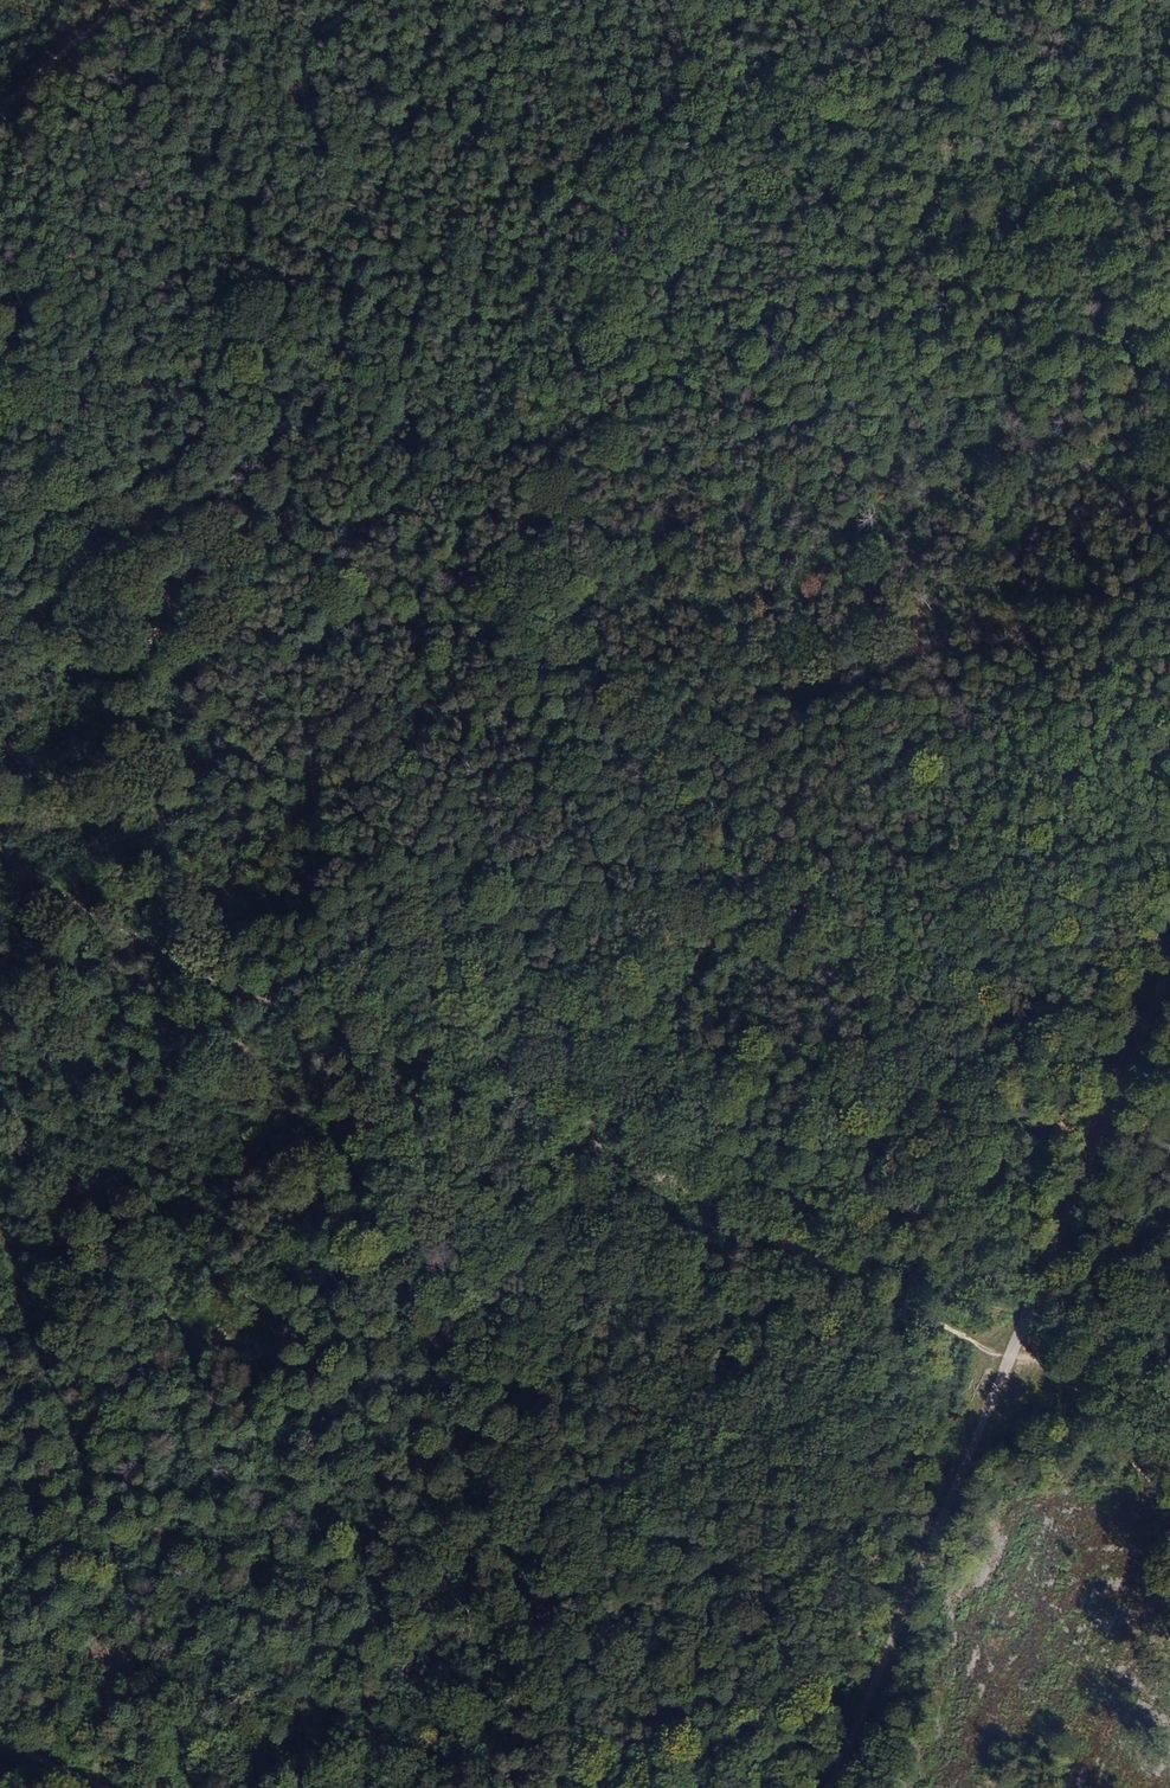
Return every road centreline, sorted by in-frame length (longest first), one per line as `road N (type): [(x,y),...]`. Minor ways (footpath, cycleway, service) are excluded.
road 1 (track): [(1169,967),(832,1787)]

